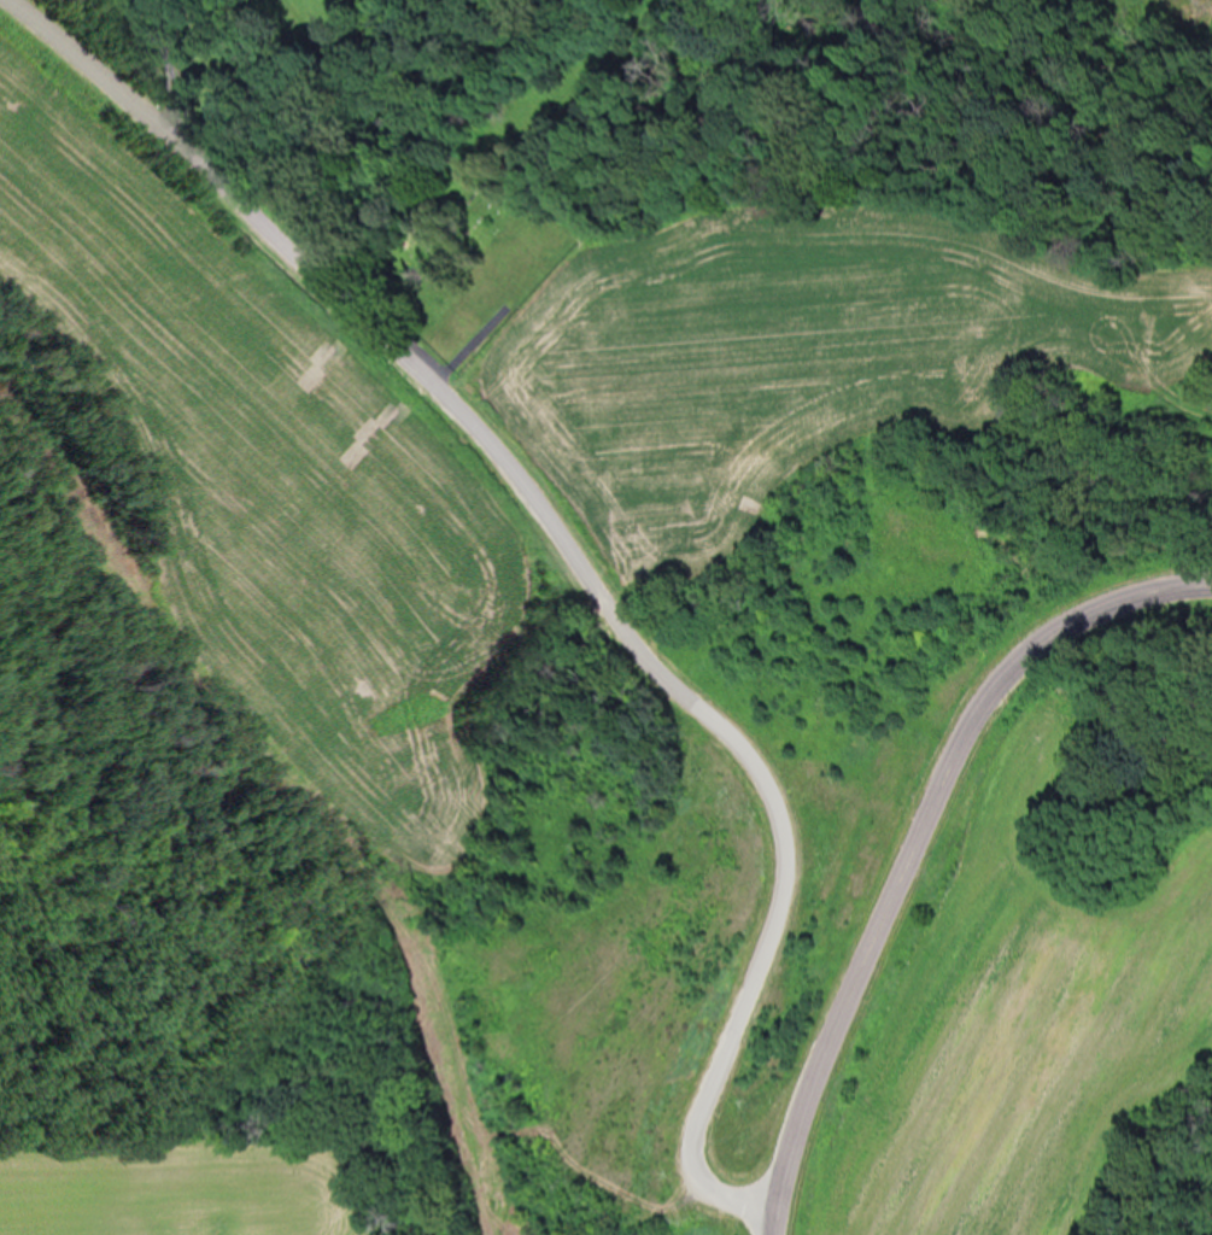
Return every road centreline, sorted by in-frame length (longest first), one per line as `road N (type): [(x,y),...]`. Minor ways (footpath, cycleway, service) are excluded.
road 1 (residential): [(767,1210),(687,1182),(679,1126),(761,914),(778,829),(739,739),(0,29)]
road 2 (secondary): [(765,1234),(813,1059),(944,762),(1020,652),(1147,586),(1211,588)]

